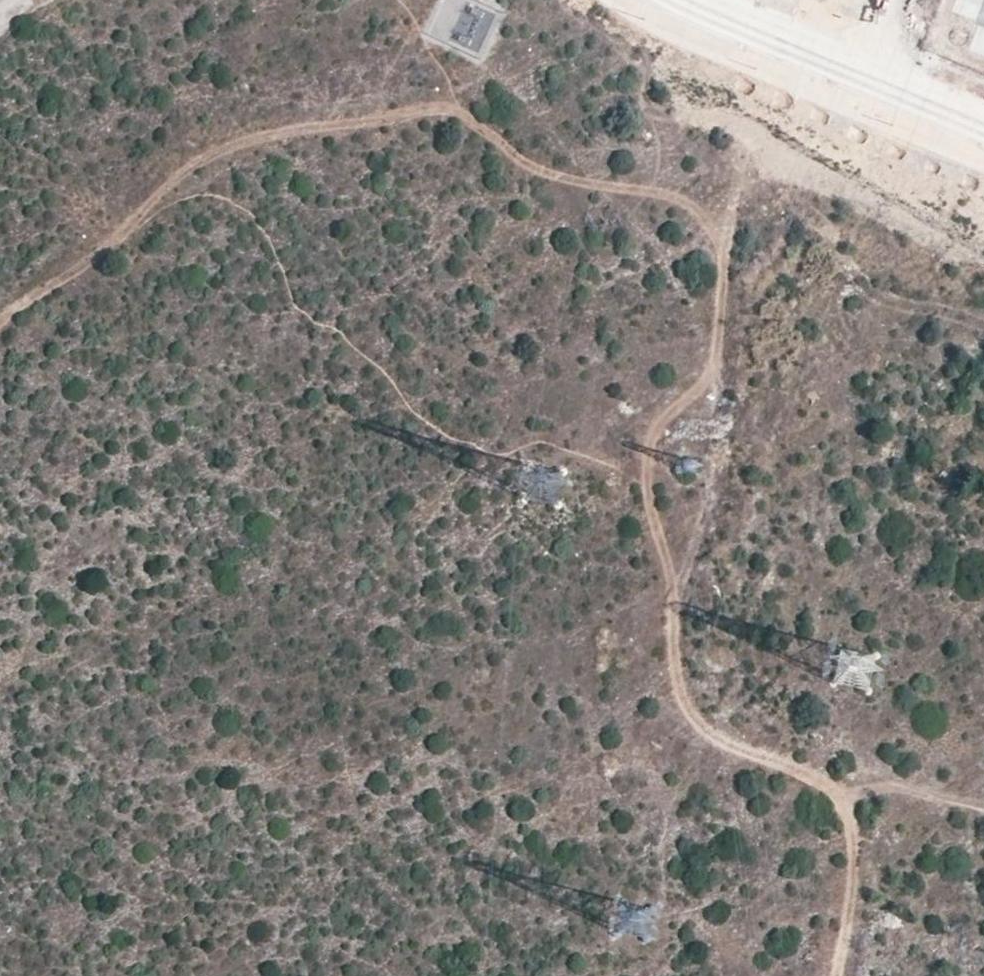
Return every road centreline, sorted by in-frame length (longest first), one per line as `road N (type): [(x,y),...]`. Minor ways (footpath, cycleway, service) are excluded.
road 1 (track): [(0,313),(132,222),(191,165),(265,132),(463,108),(538,170),(666,193),(707,220),(720,282),(713,375),(655,431),(652,487),(668,561),(672,669),(693,713),(819,783),(857,837),(838,975)]
road 2 (tertiary): [(682,0),(721,25),(983,130)]

